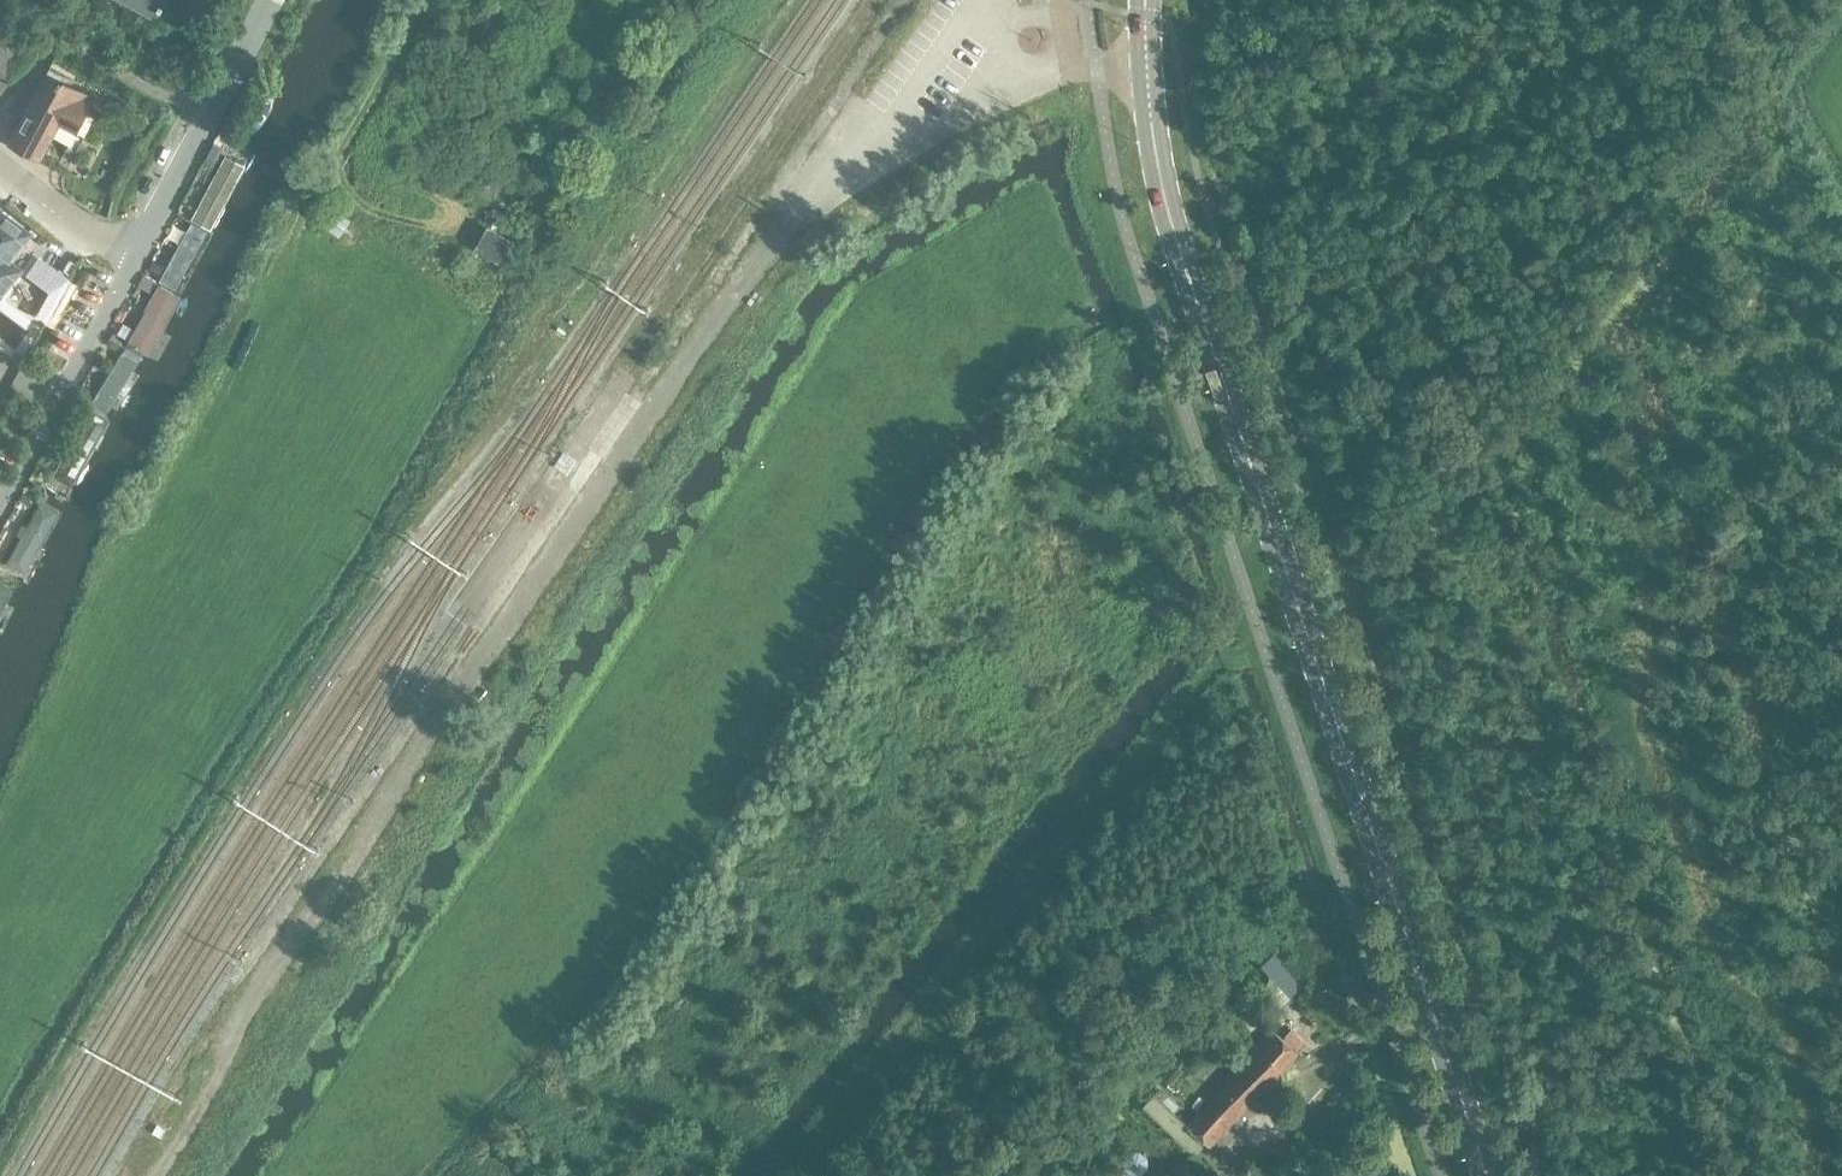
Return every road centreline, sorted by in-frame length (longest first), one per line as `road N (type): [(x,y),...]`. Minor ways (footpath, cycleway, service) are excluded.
road 1 (secondary): [(1488,1175),(1173,232),(1149,109),(1145,0)]
road 2 (track): [(777,1175),(1222,648),(1234,655),(1343,620)]
road 3 (track): [(137,518),(342,139)]
road 4 (residential): [(0,500),(140,251)]
road 5 (residential): [(140,251),(272,0)]
road 6 (unclassified): [(140,251),(0,161)]

